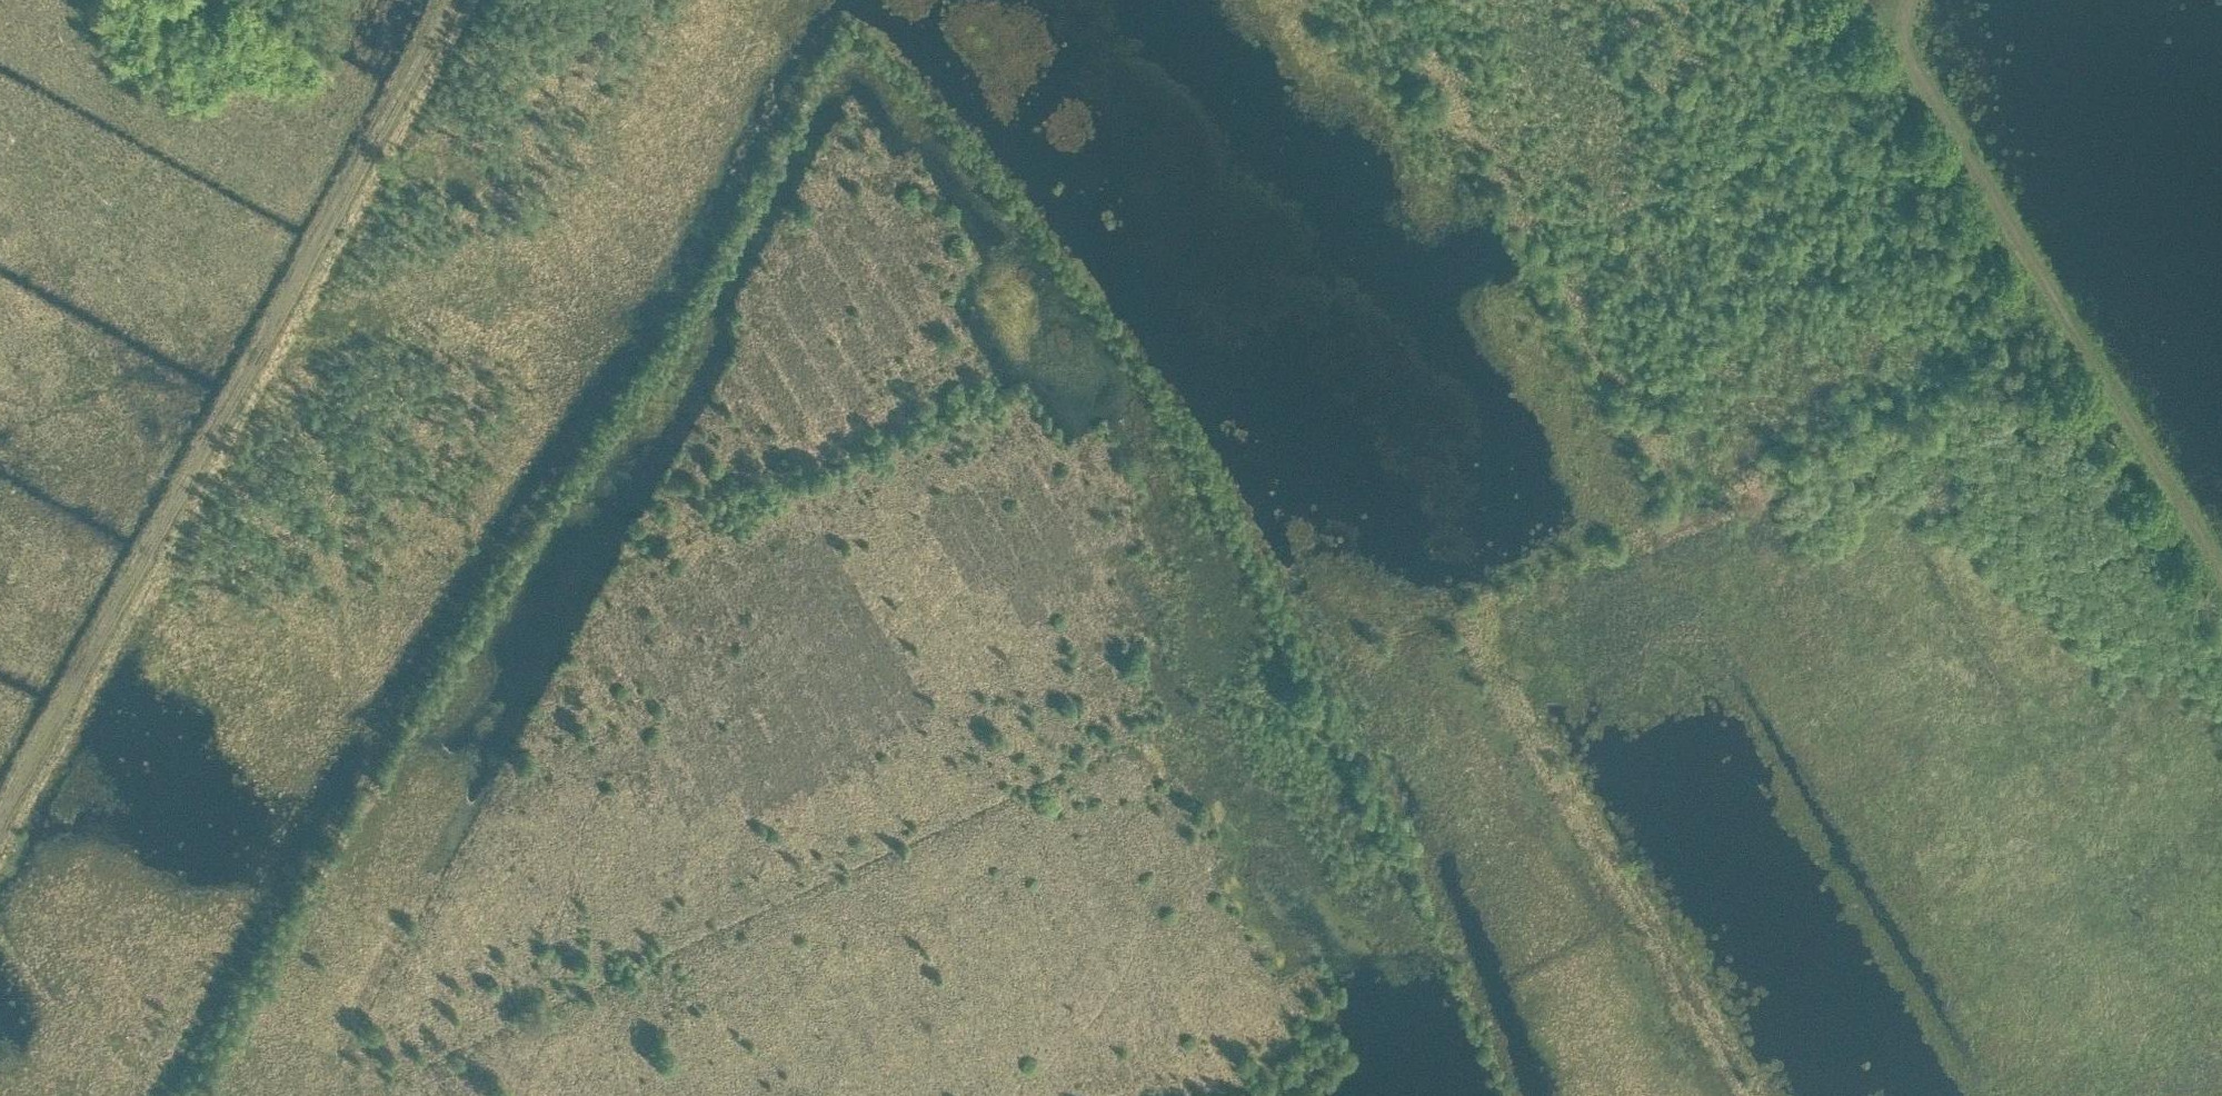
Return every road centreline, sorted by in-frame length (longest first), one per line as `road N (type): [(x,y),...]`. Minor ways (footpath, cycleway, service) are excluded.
road 1 (track): [(453,0),(0,820)]
road 2 (track): [(1860,0),(2221,598)]

